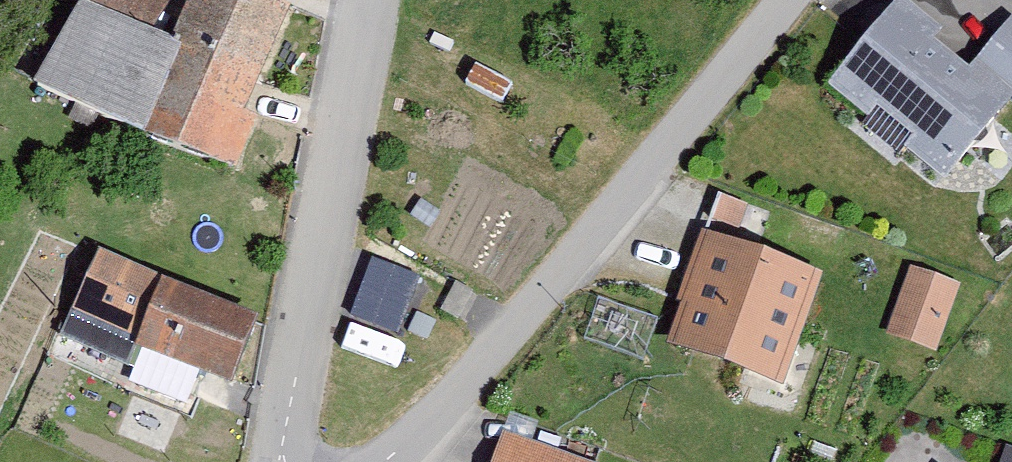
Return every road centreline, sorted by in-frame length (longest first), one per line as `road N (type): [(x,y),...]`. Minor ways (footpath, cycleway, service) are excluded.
road 1 (residential): [(373,461),(477,388),(797,0)]
road 2 (residential): [(301,461),(382,0)]

